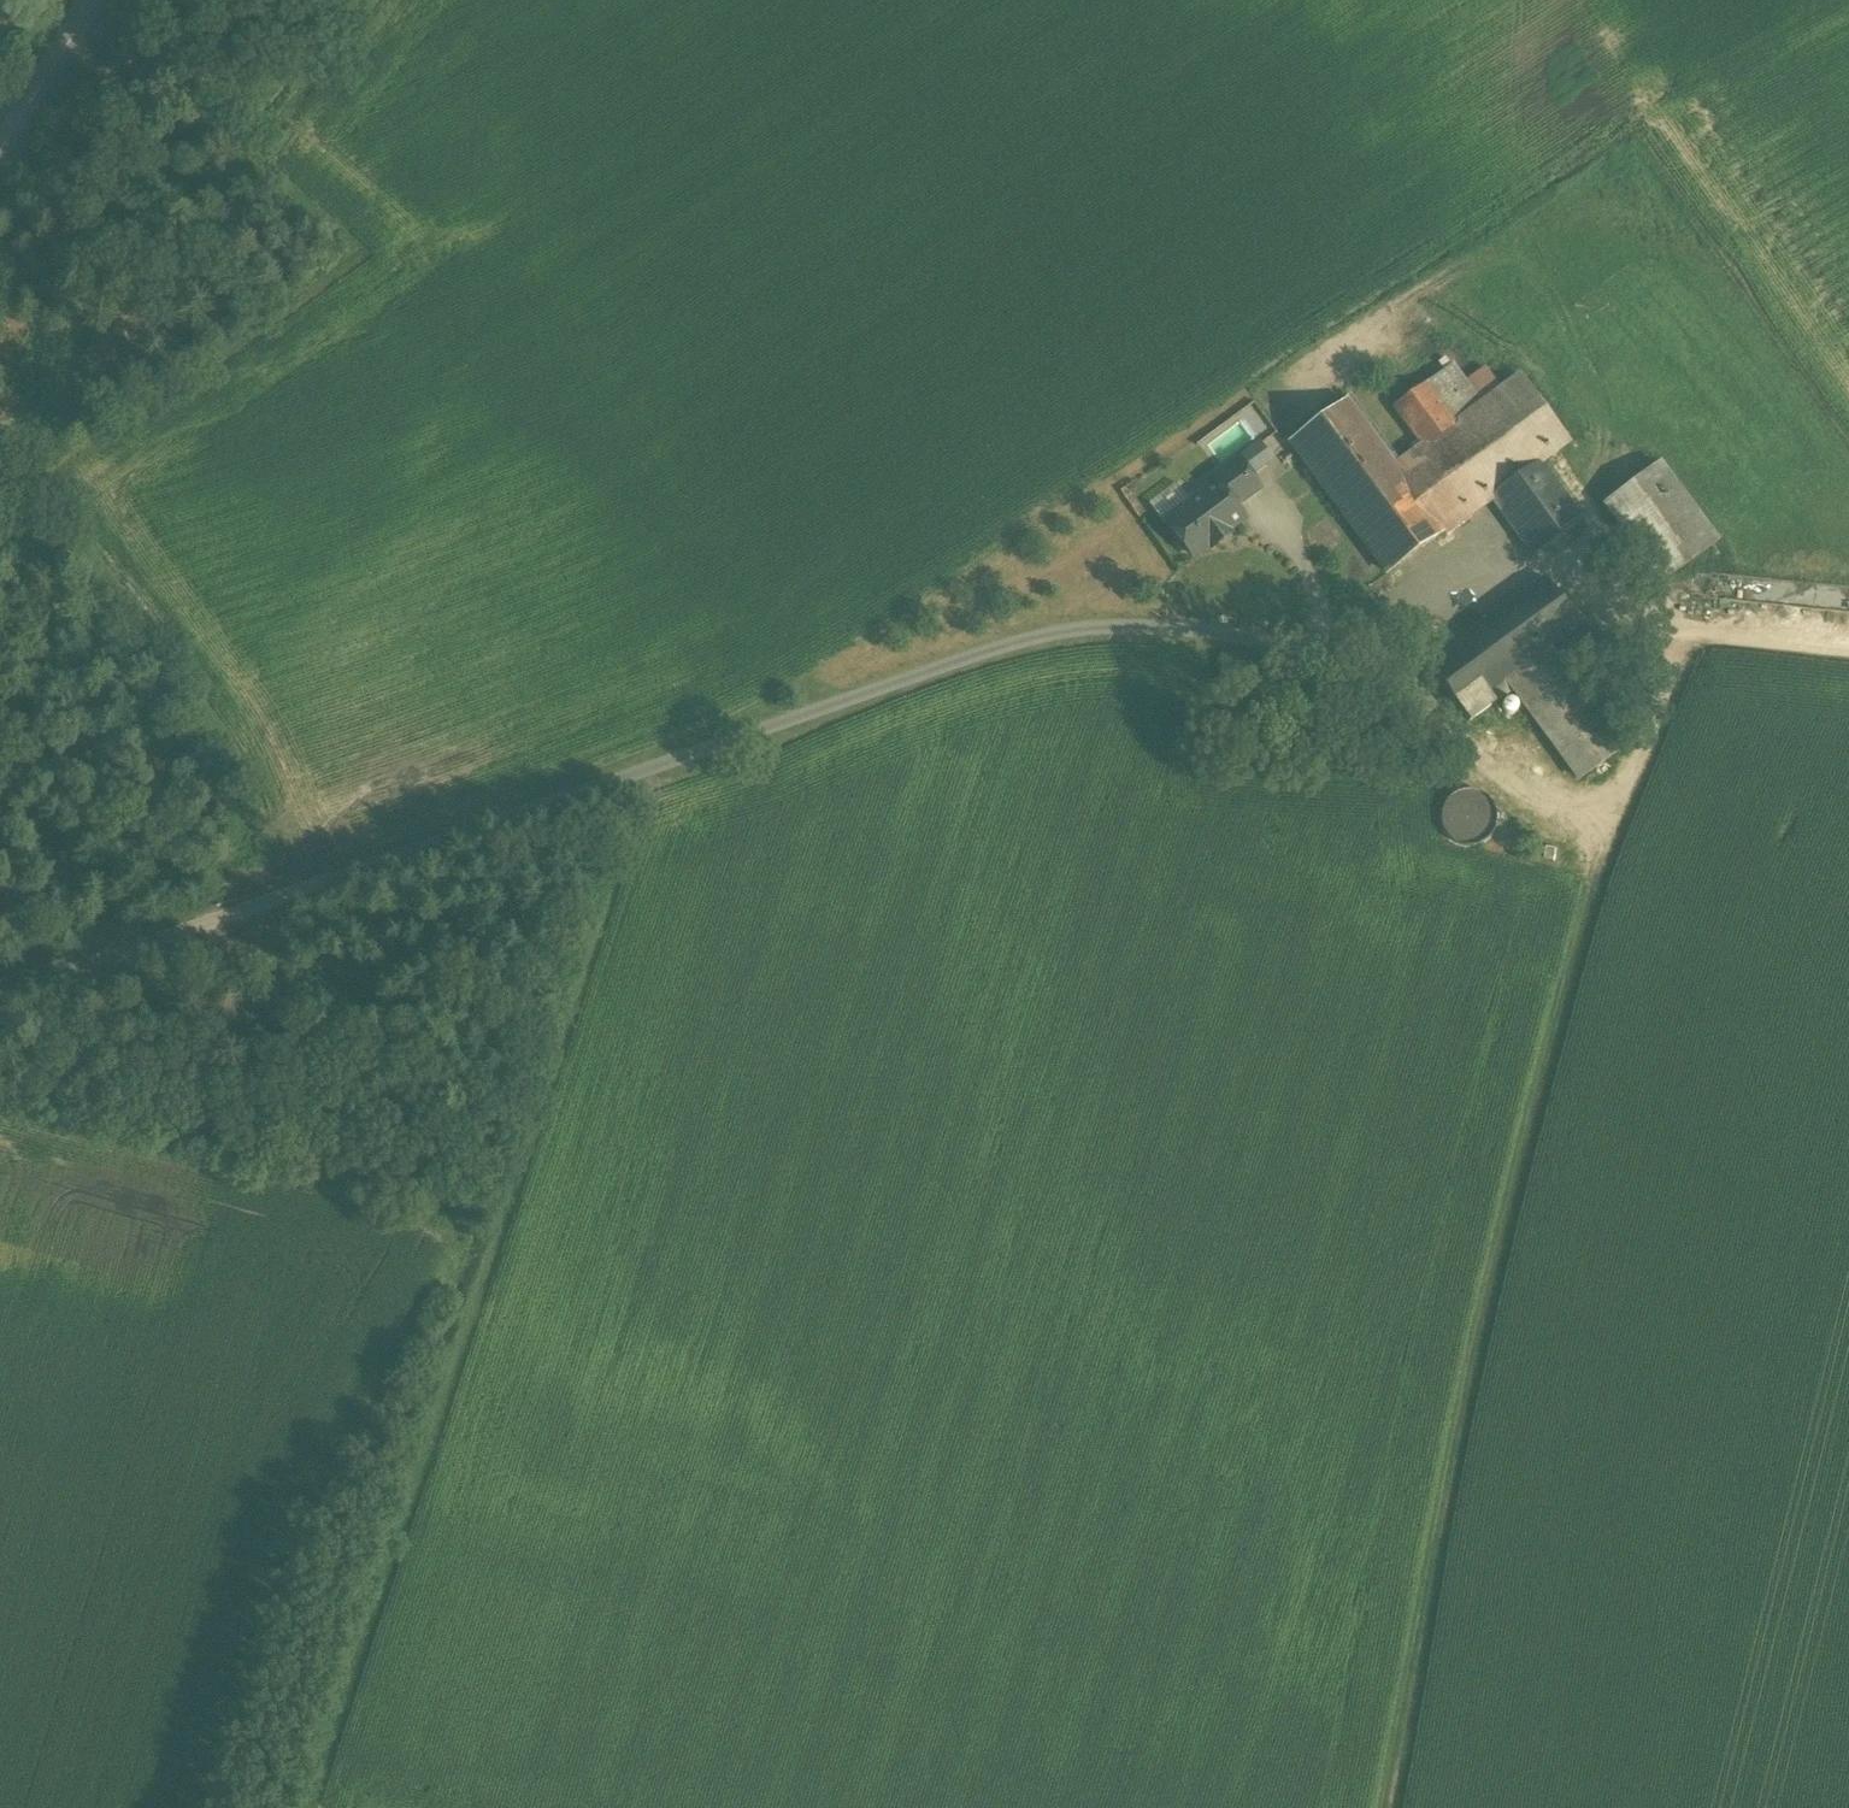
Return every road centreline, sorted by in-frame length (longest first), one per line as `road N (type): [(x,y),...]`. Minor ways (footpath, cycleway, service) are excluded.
road 1 (track): [(1400,1807),(1530,1154),(1628,770)]
road 2 (tertiary): [(97,0),(0,155)]

